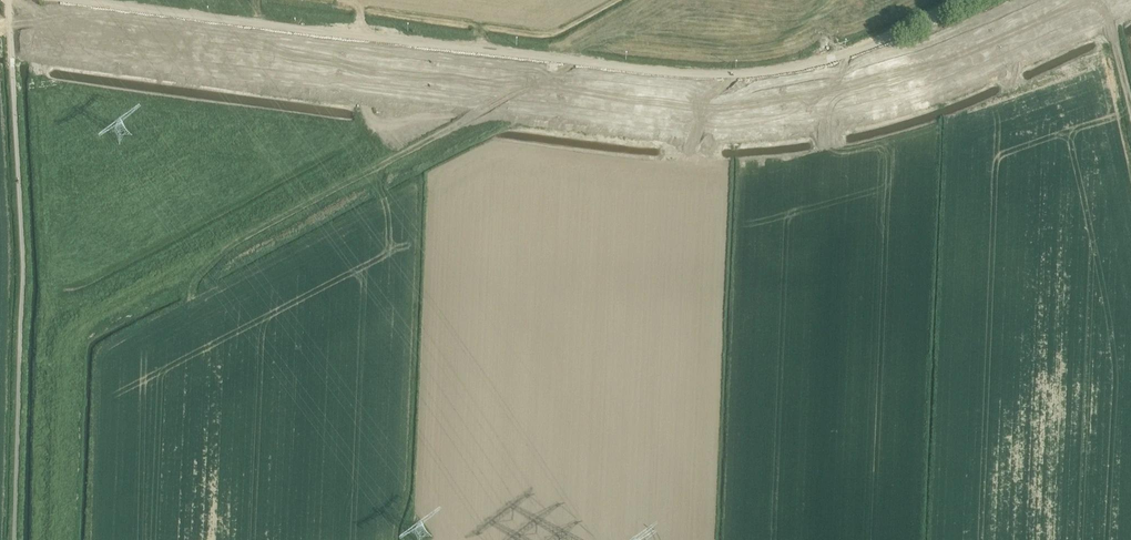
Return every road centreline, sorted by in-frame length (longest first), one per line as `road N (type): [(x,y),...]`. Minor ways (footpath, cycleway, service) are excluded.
road 1 (unclassified): [(11,47),(560,122),(736,135),(856,121),(924,101),(1130,12)]
road 2 (tertiary): [(1090,0),(864,88),(741,106),(331,67),(0,24)]
road 3 (unclassified): [(1026,0),(868,60),(698,78),(49,0)]

